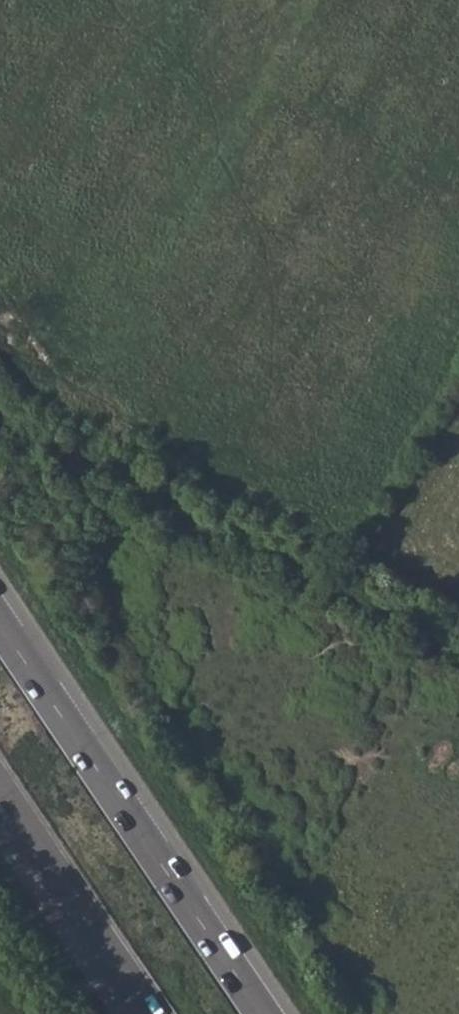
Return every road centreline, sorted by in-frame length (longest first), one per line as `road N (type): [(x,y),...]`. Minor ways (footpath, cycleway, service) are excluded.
road 1 (track): [(458,642),(126,475),(96,471),(44,533),(0,465)]
road 2 (trunk): [(264,1013),(0,621)]
road 3 (trunk): [(0,790),(151,1013)]

